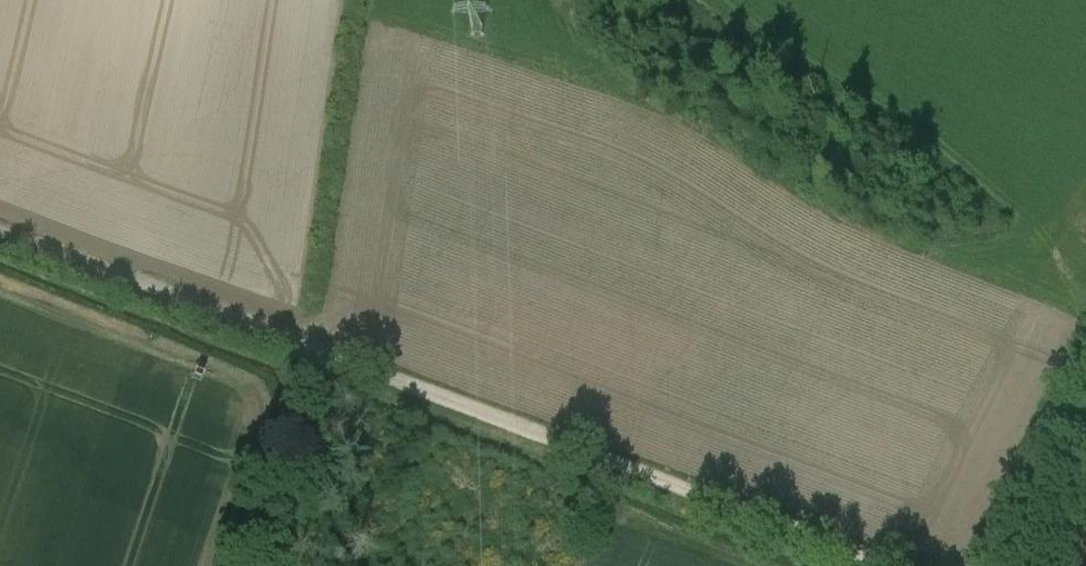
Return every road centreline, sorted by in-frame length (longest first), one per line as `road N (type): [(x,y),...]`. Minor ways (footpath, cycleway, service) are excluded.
road 1 (track): [(875,565),(0,234)]
road 2 (track): [(1085,360),(1070,379),(987,565)]
road 3 (track): [(331,362),(263,565)]

